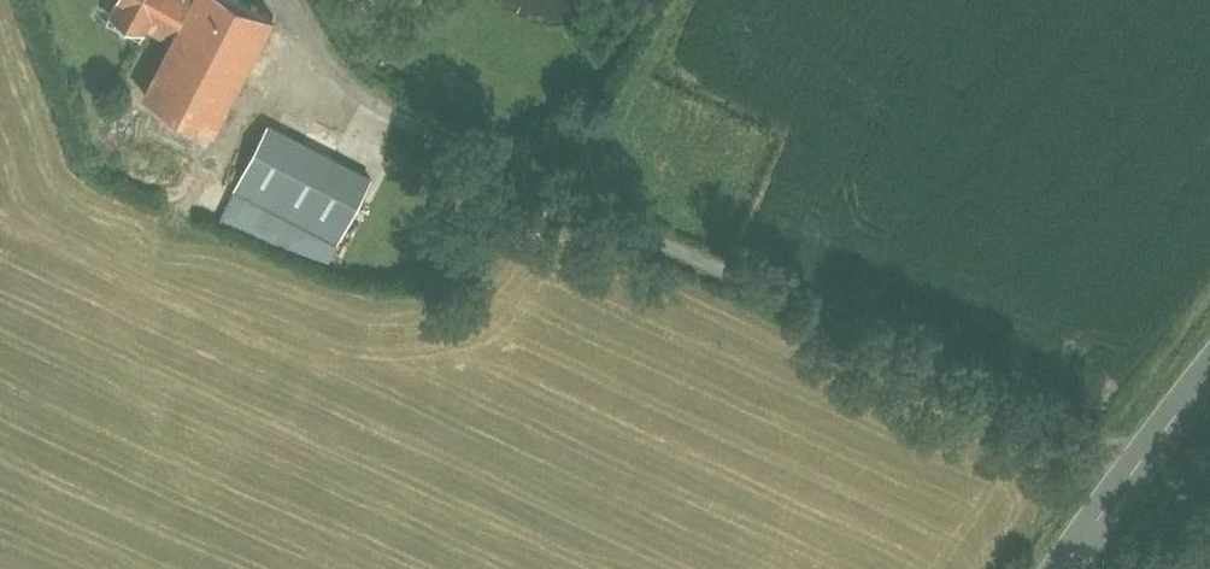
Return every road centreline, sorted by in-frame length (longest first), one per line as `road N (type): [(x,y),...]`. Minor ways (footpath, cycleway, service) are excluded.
road 1 (secondary): [(1209,369),(1059,568)]

